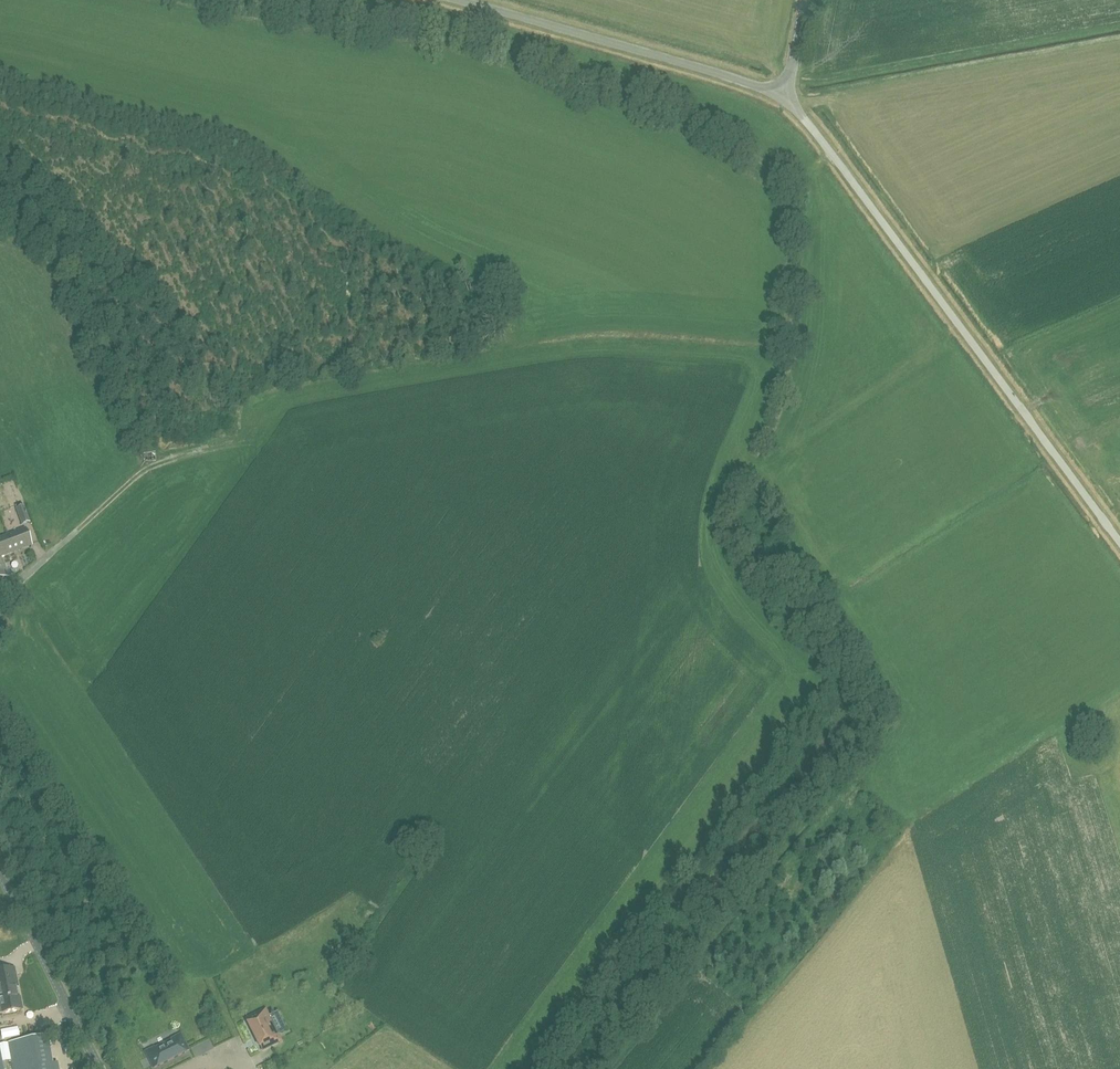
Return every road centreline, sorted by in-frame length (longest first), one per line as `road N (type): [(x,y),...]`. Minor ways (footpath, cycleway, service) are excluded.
road 1 (unclassified): [(1119,543),(783,98)]
road 2 (unclassified): [(783,98),(457,0)]
road 3 (tertiary): [(99,1068),(0,873)]

